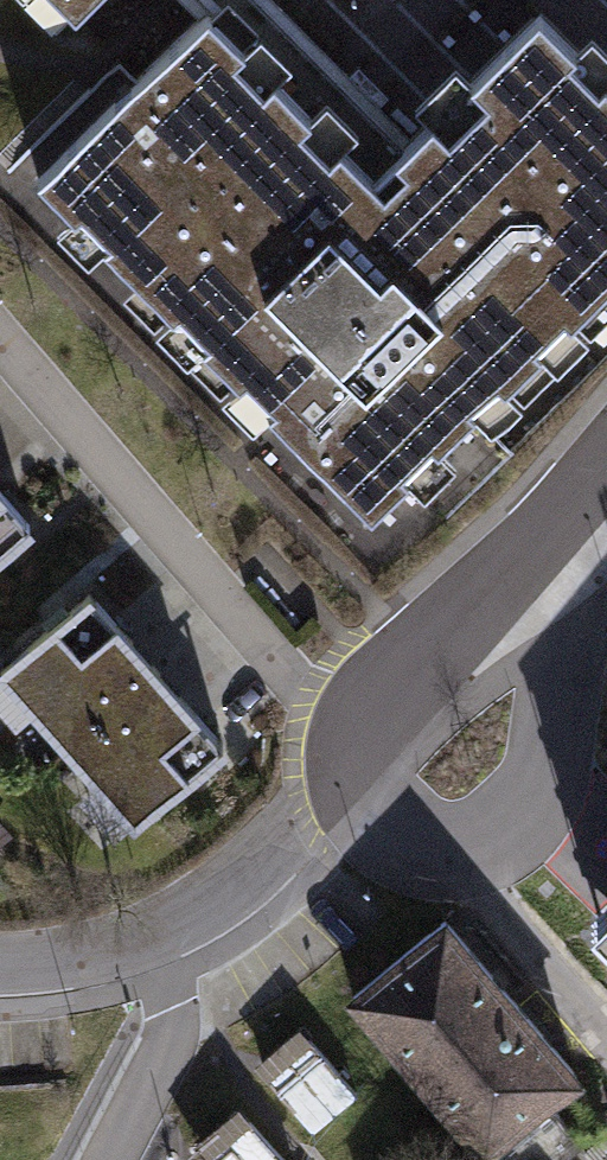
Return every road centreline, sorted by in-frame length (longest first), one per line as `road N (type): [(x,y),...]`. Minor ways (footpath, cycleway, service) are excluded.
road 1 (residential): [(0,332),(297,684),(353,731)]
road 2 (residential): [(0,969),(62,965),(168,935),(238,887),(351,789)]
road 3 (residential): [(606,463),(353,731)]

